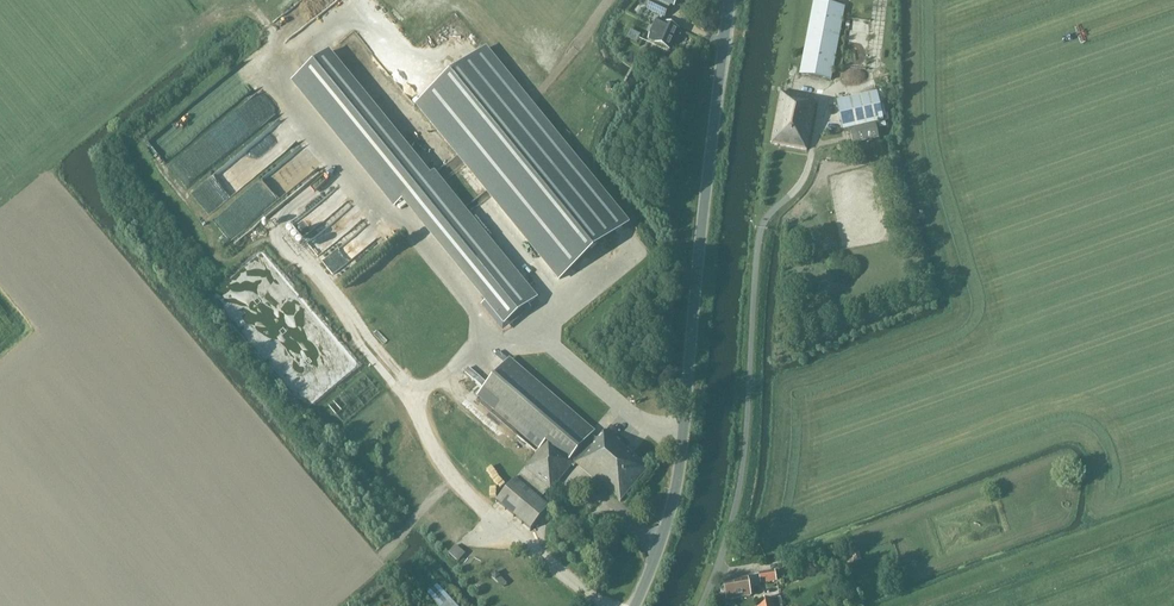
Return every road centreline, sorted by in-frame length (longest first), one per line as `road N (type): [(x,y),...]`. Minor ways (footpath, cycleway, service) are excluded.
road 1 (tertiary): [(633,605),(677,474),(730,0)]
road 2 (unclassified): [(701,605),(735,506),(763,228),(807,174),(822,118)]

